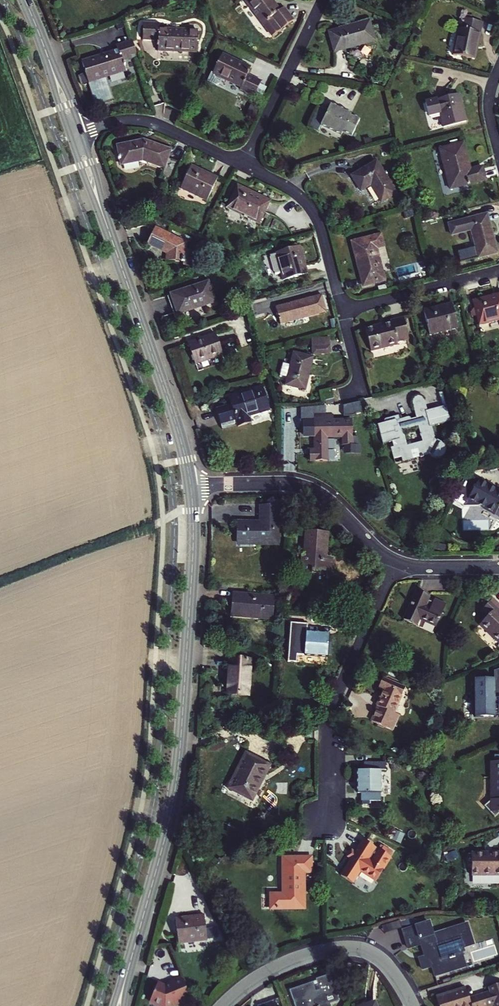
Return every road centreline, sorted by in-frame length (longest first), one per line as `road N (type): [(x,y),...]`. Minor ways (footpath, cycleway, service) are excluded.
road 1 (tertiary): [(191,486),(177,774),(118,1005)]
road 2 (tertiary): [(76,132),(191,486)]
road 3 (residential): [(327,828),(331,705),(398,564)]
road 4 (residential): [(191,486),(304,487),(398,564)]
road 5 (residential): [(223,1005),(286,963),(353,947),(388,964),(413,1005)]
road 6 (residential): [(243,165),(316,211),(345,311)]
road 7 (residential): [(243,165),(322,0)]
road 8 (residential): [(76,132),(149,122),(243,165)]
road 9 (residential): [(345,311),(498,270)]
road 10 (tertiary): [(26,0),(76,132)]

